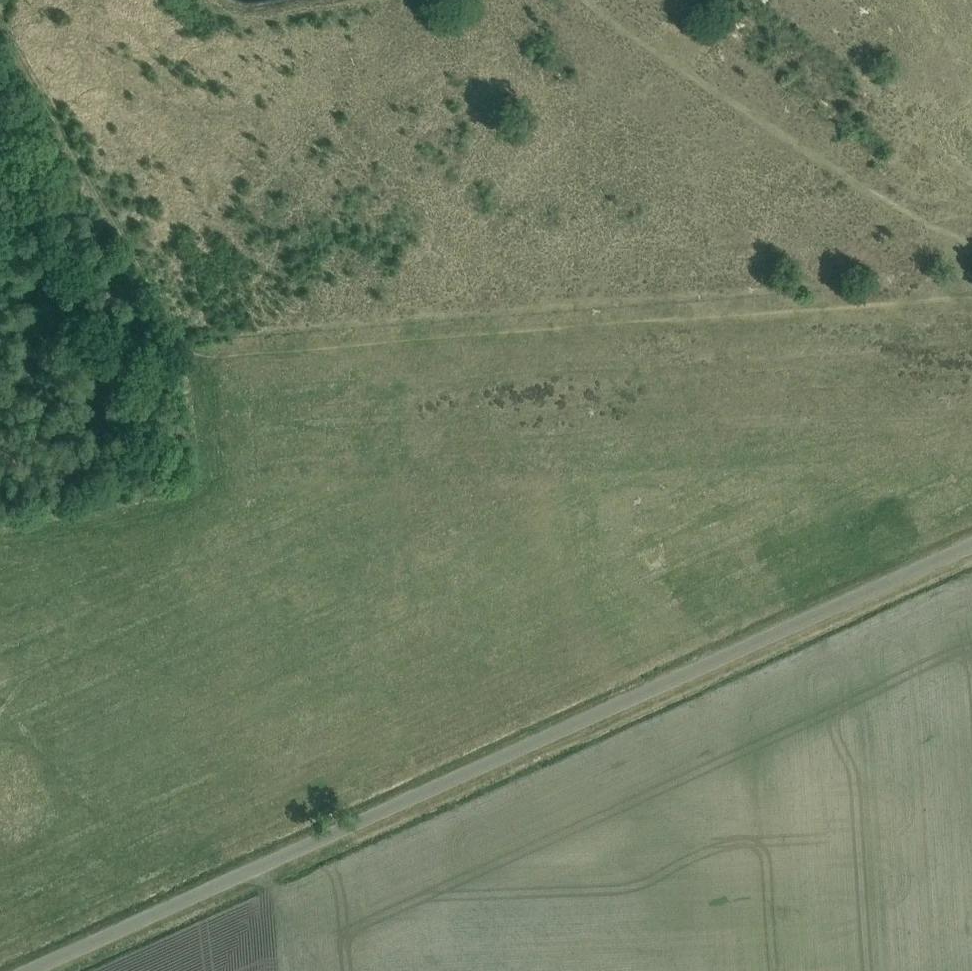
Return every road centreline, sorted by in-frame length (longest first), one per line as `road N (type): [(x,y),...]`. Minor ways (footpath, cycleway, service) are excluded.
road 1 (unclassified): [(25,970),(971,546)]

